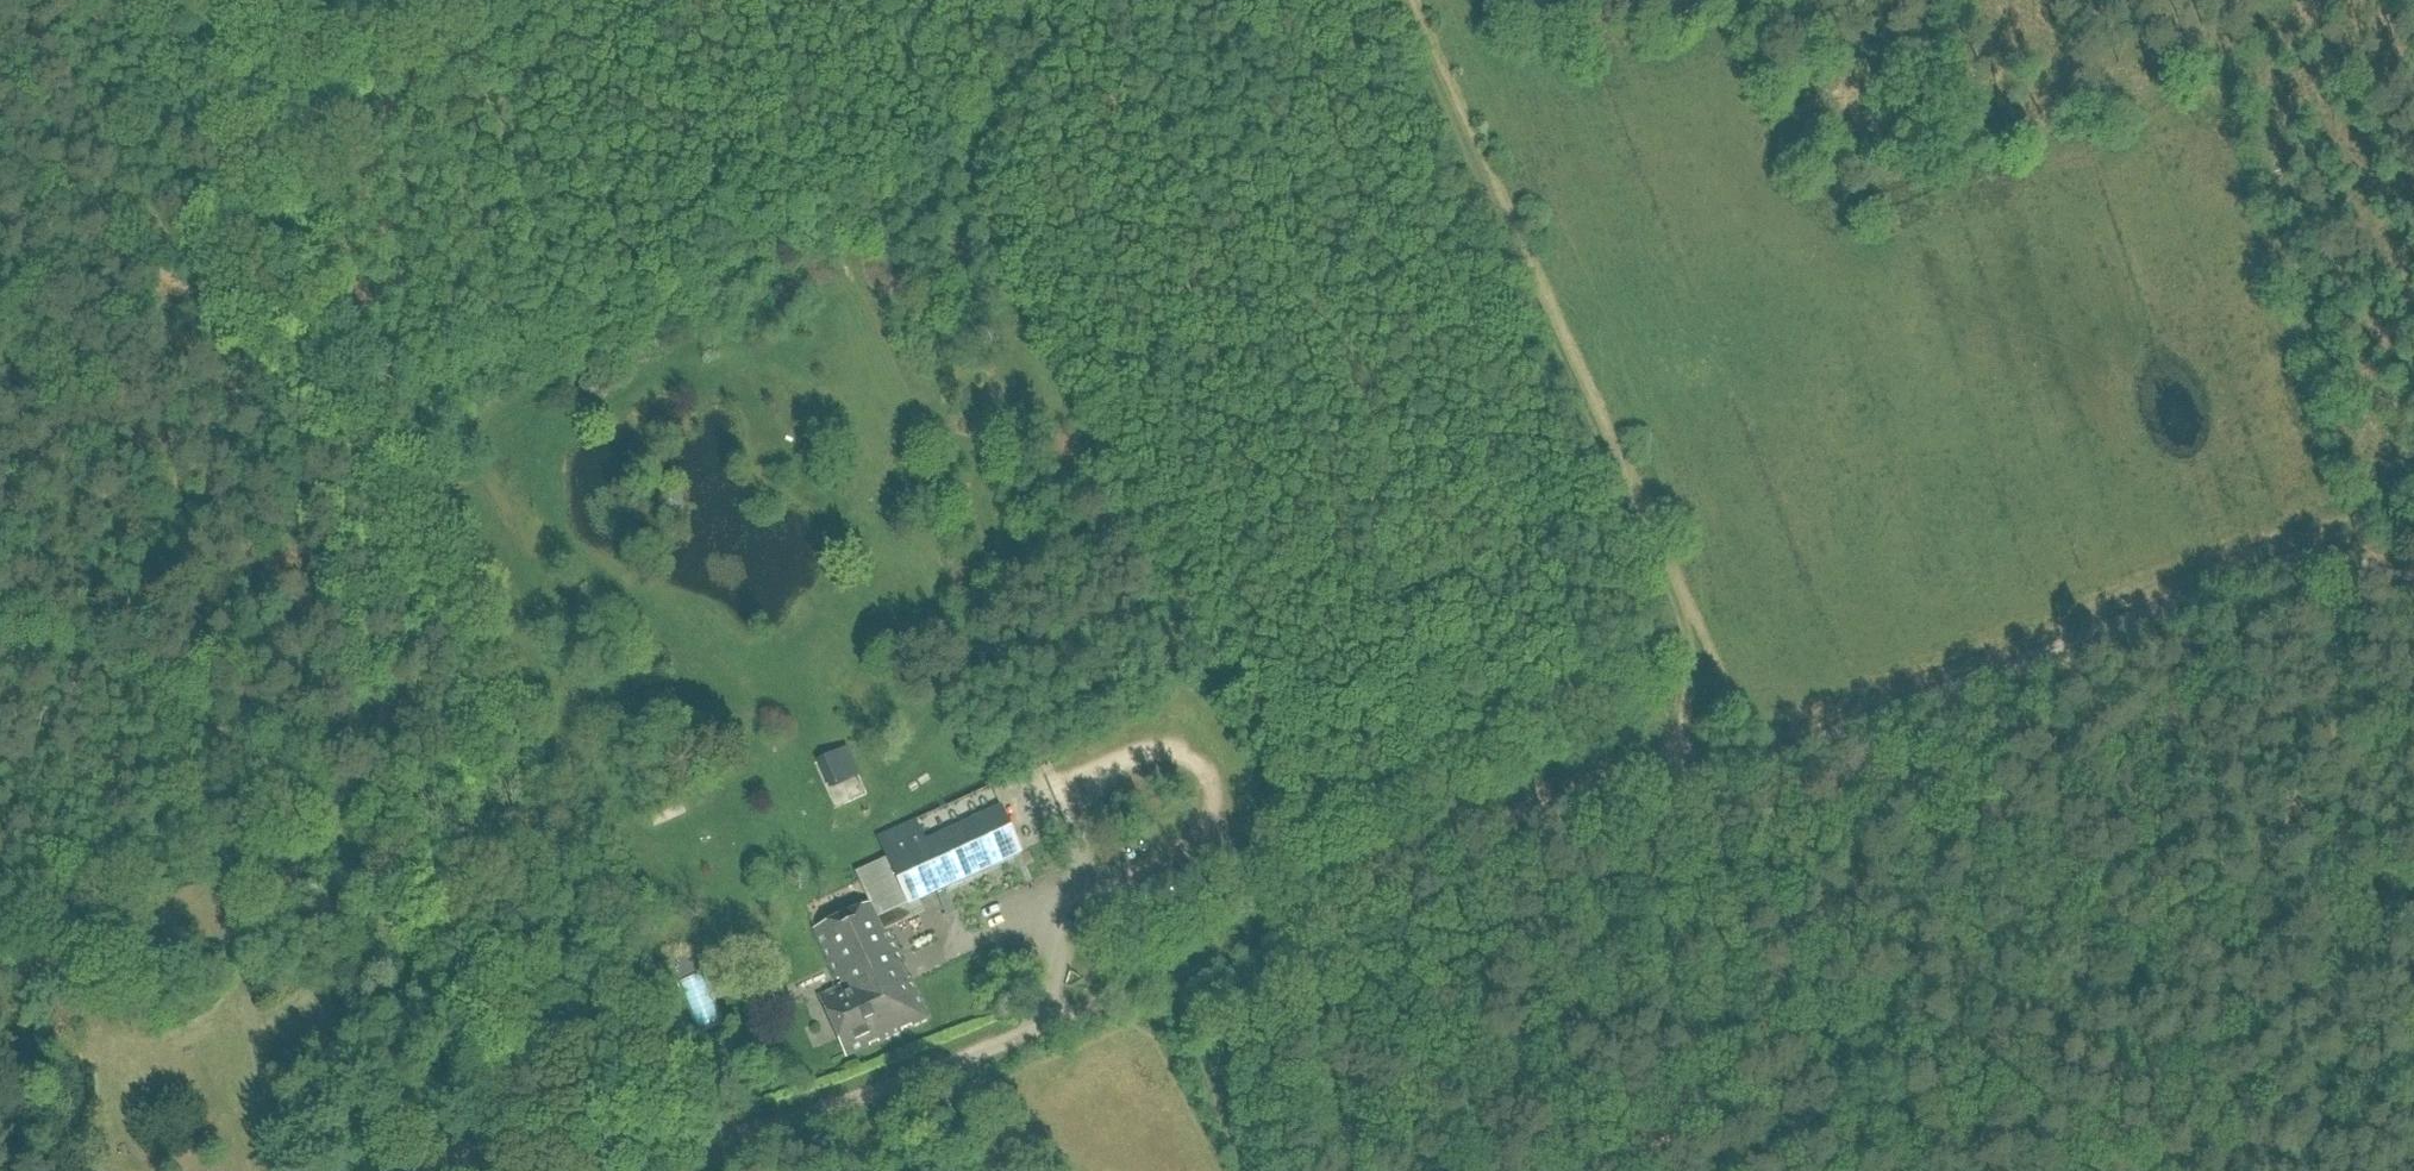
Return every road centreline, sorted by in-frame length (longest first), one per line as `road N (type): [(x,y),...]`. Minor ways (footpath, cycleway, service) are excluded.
road 1 (track): [(2413,576),(2311,560),(2269,565),(1781,752),(1731,762),(1673,754),(1602,774),(1225,949)]
road 2 (track): [(1395,0),(1683,616),(1687,686),(1673,754),(1682,810)]
road 3 (track): [(507,1170),(482,1071),(440,967),(384,876),(316,798),(149,701),(83,676),(0,660)]
road 4 (unclassified): [(1179,969),(1012,1046),(831,1113),(553,1170)]

